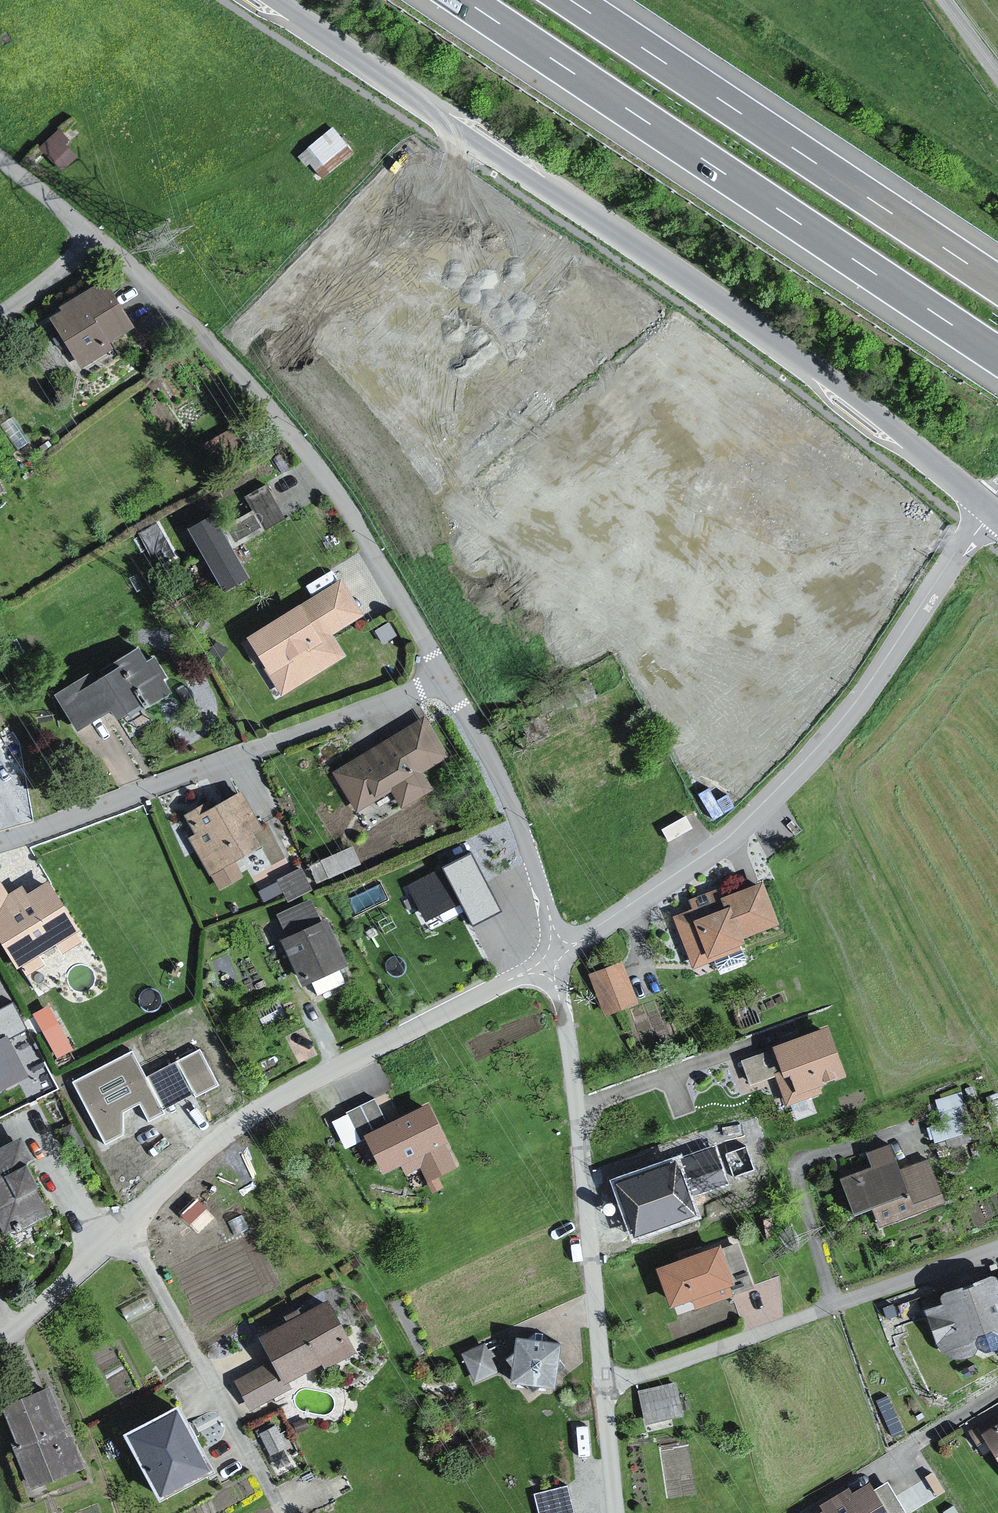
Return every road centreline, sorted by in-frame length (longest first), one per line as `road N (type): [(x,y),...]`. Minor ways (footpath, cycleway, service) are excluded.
road 1 (unclassified): [(988,505),(674,272),(266,0)]
road 2 (residential): [(558,963),(253,1116),(0,1342)]
road 3 (motorway): [(464,0),(997,356)]
road 4 (residential): [(993,509),(803,765),(728,836),(558,963)]
road 5 (residential): [(95,243),(176,309),(321,475),(449,689)]
road 6 (motorway): [(997,284),(571,0)]
road 7 (residential): [(449,689),(351,717),(0,846)]
road 8 (residential): [(558,963),(608,1389)]
road 9 (residential): [(997,1256),(608,1389)]
road 10 (residential): [(449,689),(500,774),(558,963)]
road 11 (residential): [(608,1389),(619,1512)]
road 12 (residential): [(0,167),(95,243)]
road 13 (residential): [(95,243),(0,318)]

